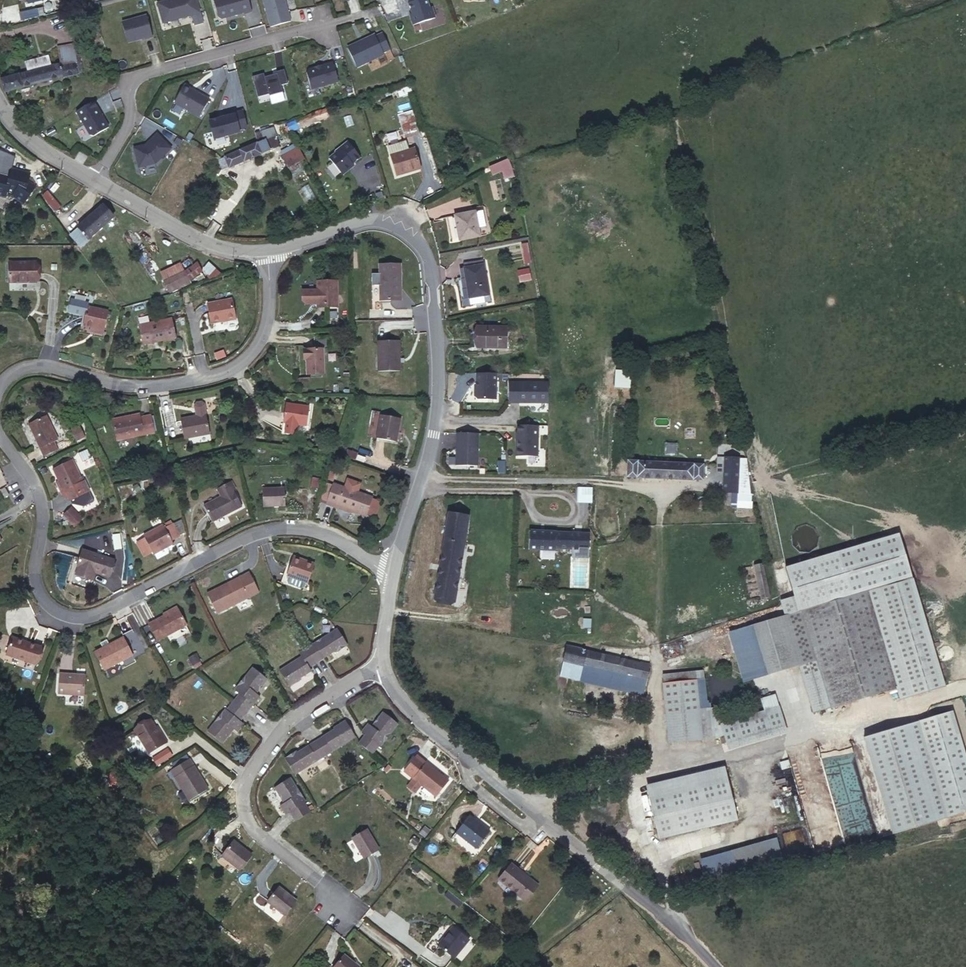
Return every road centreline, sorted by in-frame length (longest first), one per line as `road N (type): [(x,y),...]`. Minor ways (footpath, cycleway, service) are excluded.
road 1 (residential): [(393,576),(335,539),(279,528),(72,617),(38,592),(39,496),(0,437)]
road 2 (residential): [(268,249),(373,220),(406,231),(432,268),(435,427),(393,576)]
road 3 (residential): [(0,383),(41,365),(147,386),(236,368),(267,326),(268,249)]
road 4 (residential): [(379,10),(134,78),(129,119),(94,182)]
road 5 (residential): [(382,665),(288,717),(242,788),(261,836),(319,878),(341,909)]
road 6 (residential): [(522,800),(713,966)]
road 7 (residential): [(382,665),(413,714),(522,800)]
road 8 (residential): [(94,182),(204,242),(268,249)]
road 9 (track): [(522,966),(615,878)]

